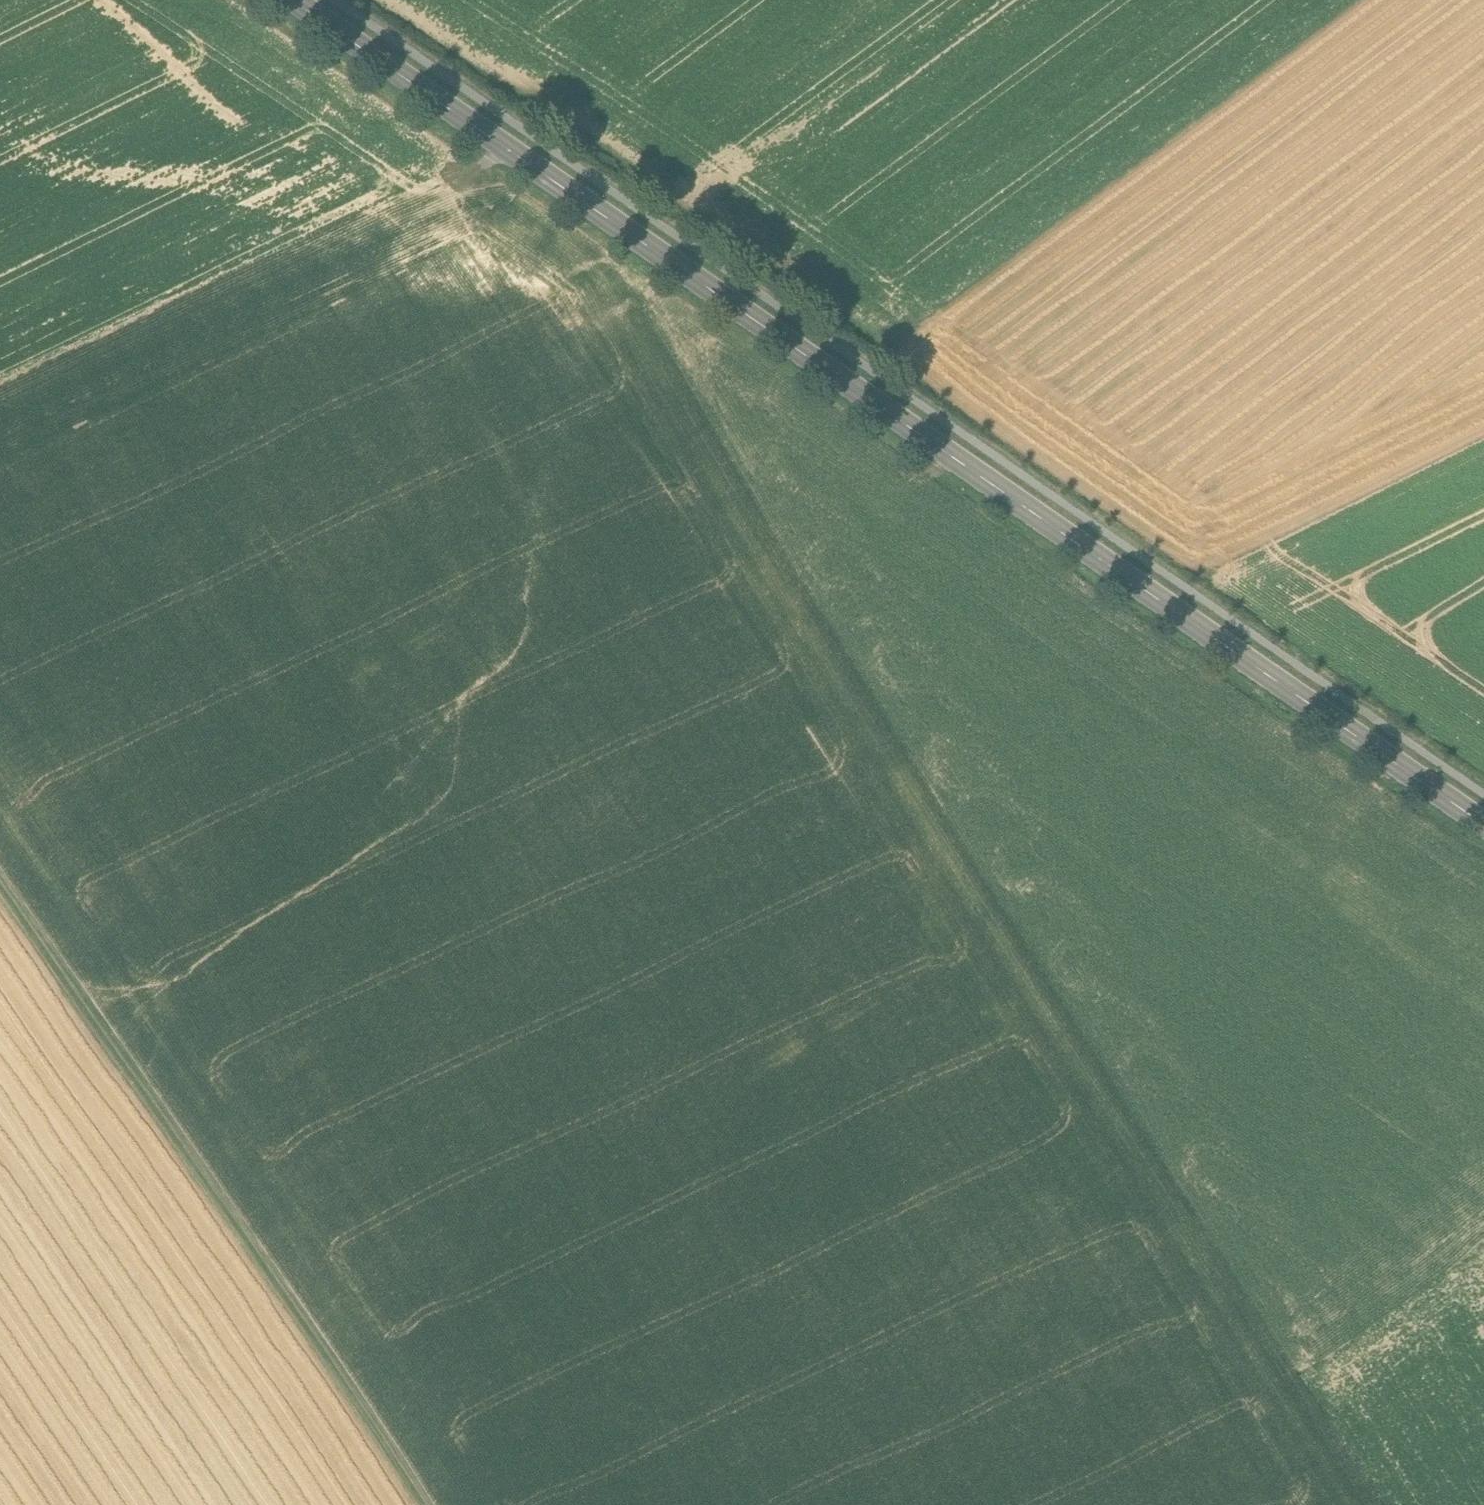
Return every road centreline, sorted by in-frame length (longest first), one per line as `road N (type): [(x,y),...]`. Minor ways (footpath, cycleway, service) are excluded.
road 1 (secondary): [(291,0),(1483,826)]

